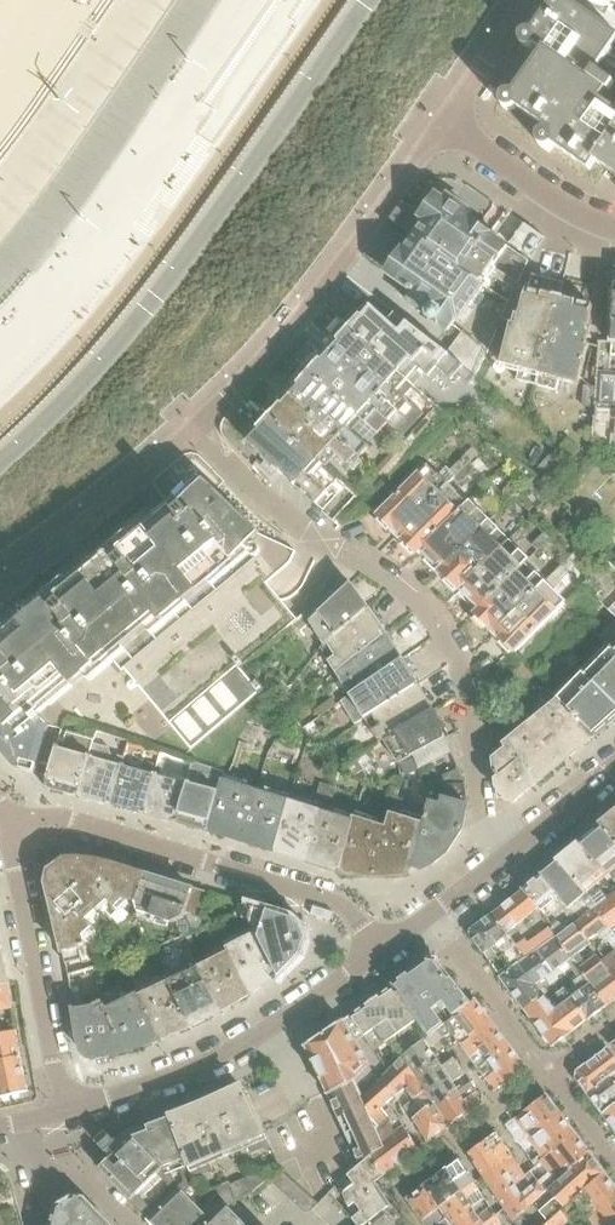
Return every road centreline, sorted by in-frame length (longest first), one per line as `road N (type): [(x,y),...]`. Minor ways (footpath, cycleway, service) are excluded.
road 1 (residential): [(368,0),(150,304),(0,464)]
road 2 (residential): [(515,848),(487,822),(473,698),(435,616),(370,562),(278,513),(197,429)]
road 3 (residential): [(378,950),(352,913),(331,901),(64,817),(6,828)]
road 4 (residential): [(445,122),(323,293),(197,429)]
road 5 (residential): [(68,1111),(217,1059),(378,950)]
road 6 (residential): [(6,828),(68,1111)]
road 7 (residential): [(197,429),(0,594)]
road 8 (residential): [(614,224),(582,217),(445,122)]
road 9 (residential): [(394,1187),(551,1075)]
road 10 (residential): [(378,950),(515,848)]
road 11 (residential): [(551,1075),(451,944)]
road 12 (residential): [(529,0),(445,122)]
road 13 (residential): [(515,848),(614,759)]

